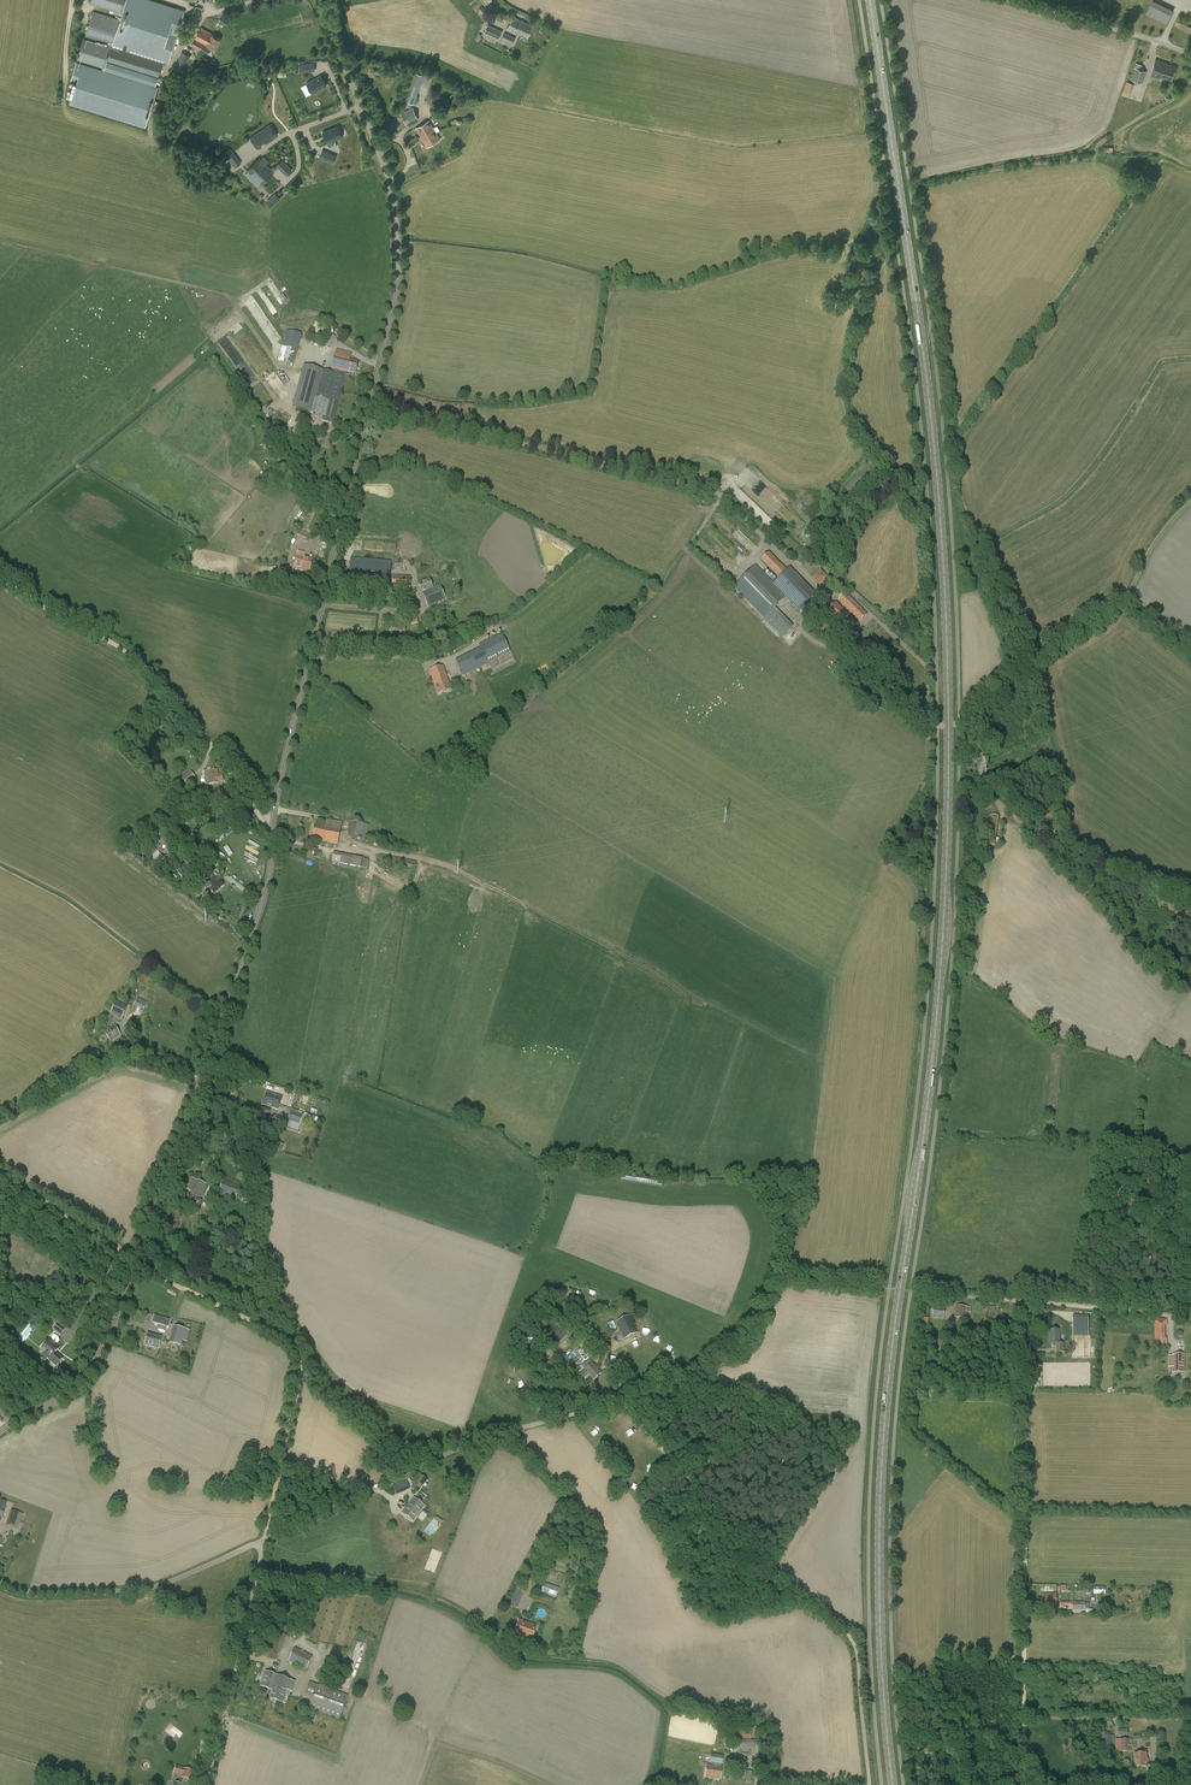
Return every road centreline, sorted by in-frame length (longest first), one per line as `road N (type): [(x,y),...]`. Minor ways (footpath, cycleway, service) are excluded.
road 1 (primary): [(893,1784),(880,1498),(889,1369),(937,1027),(948,668),(929,403),(870,0)]
road 2 (unclassified): [(0,1430),(91,1372),(269,879),(276,798),(396,292),(386,171),(318,0)]
road 3 (track): [(275,809),(346,822),(344,844),(432,861),(822,1065),(807,1207)]
road 4 (unclassified): [(0,1581),(32,1592),(142,1588),(467,1444),(558,1418)]
road 5 (track): [(1025,1304),(1024,1784)]
road 6 (track): [(205,1784),(301,1371),(282,1335)]
road 7 (track): [(841,1626),(745,1549),(632,1413),(614,1406),(558,1418)]
road 8 (track): [(272,827),(138,661),(0,578)]
road 9 (track): [(632,1413),(684,1378),(731,1360),(785,1278),(879,1289)]
road 10 (track): [(208,1060),(228,1075),(258,1177),(267,1284),(282,1335)]
road 11 (track): [(615,471),(369,410)]
road 12 (unclassified): [(1190,56),(1009,0)]
road 13 (track): [(282,1335),(135,1262)]
road 14 (unclassified): [(869,1784),(858,1656),(841,1626)]
road 15 (track): [(136,1257),(0,1169)]

